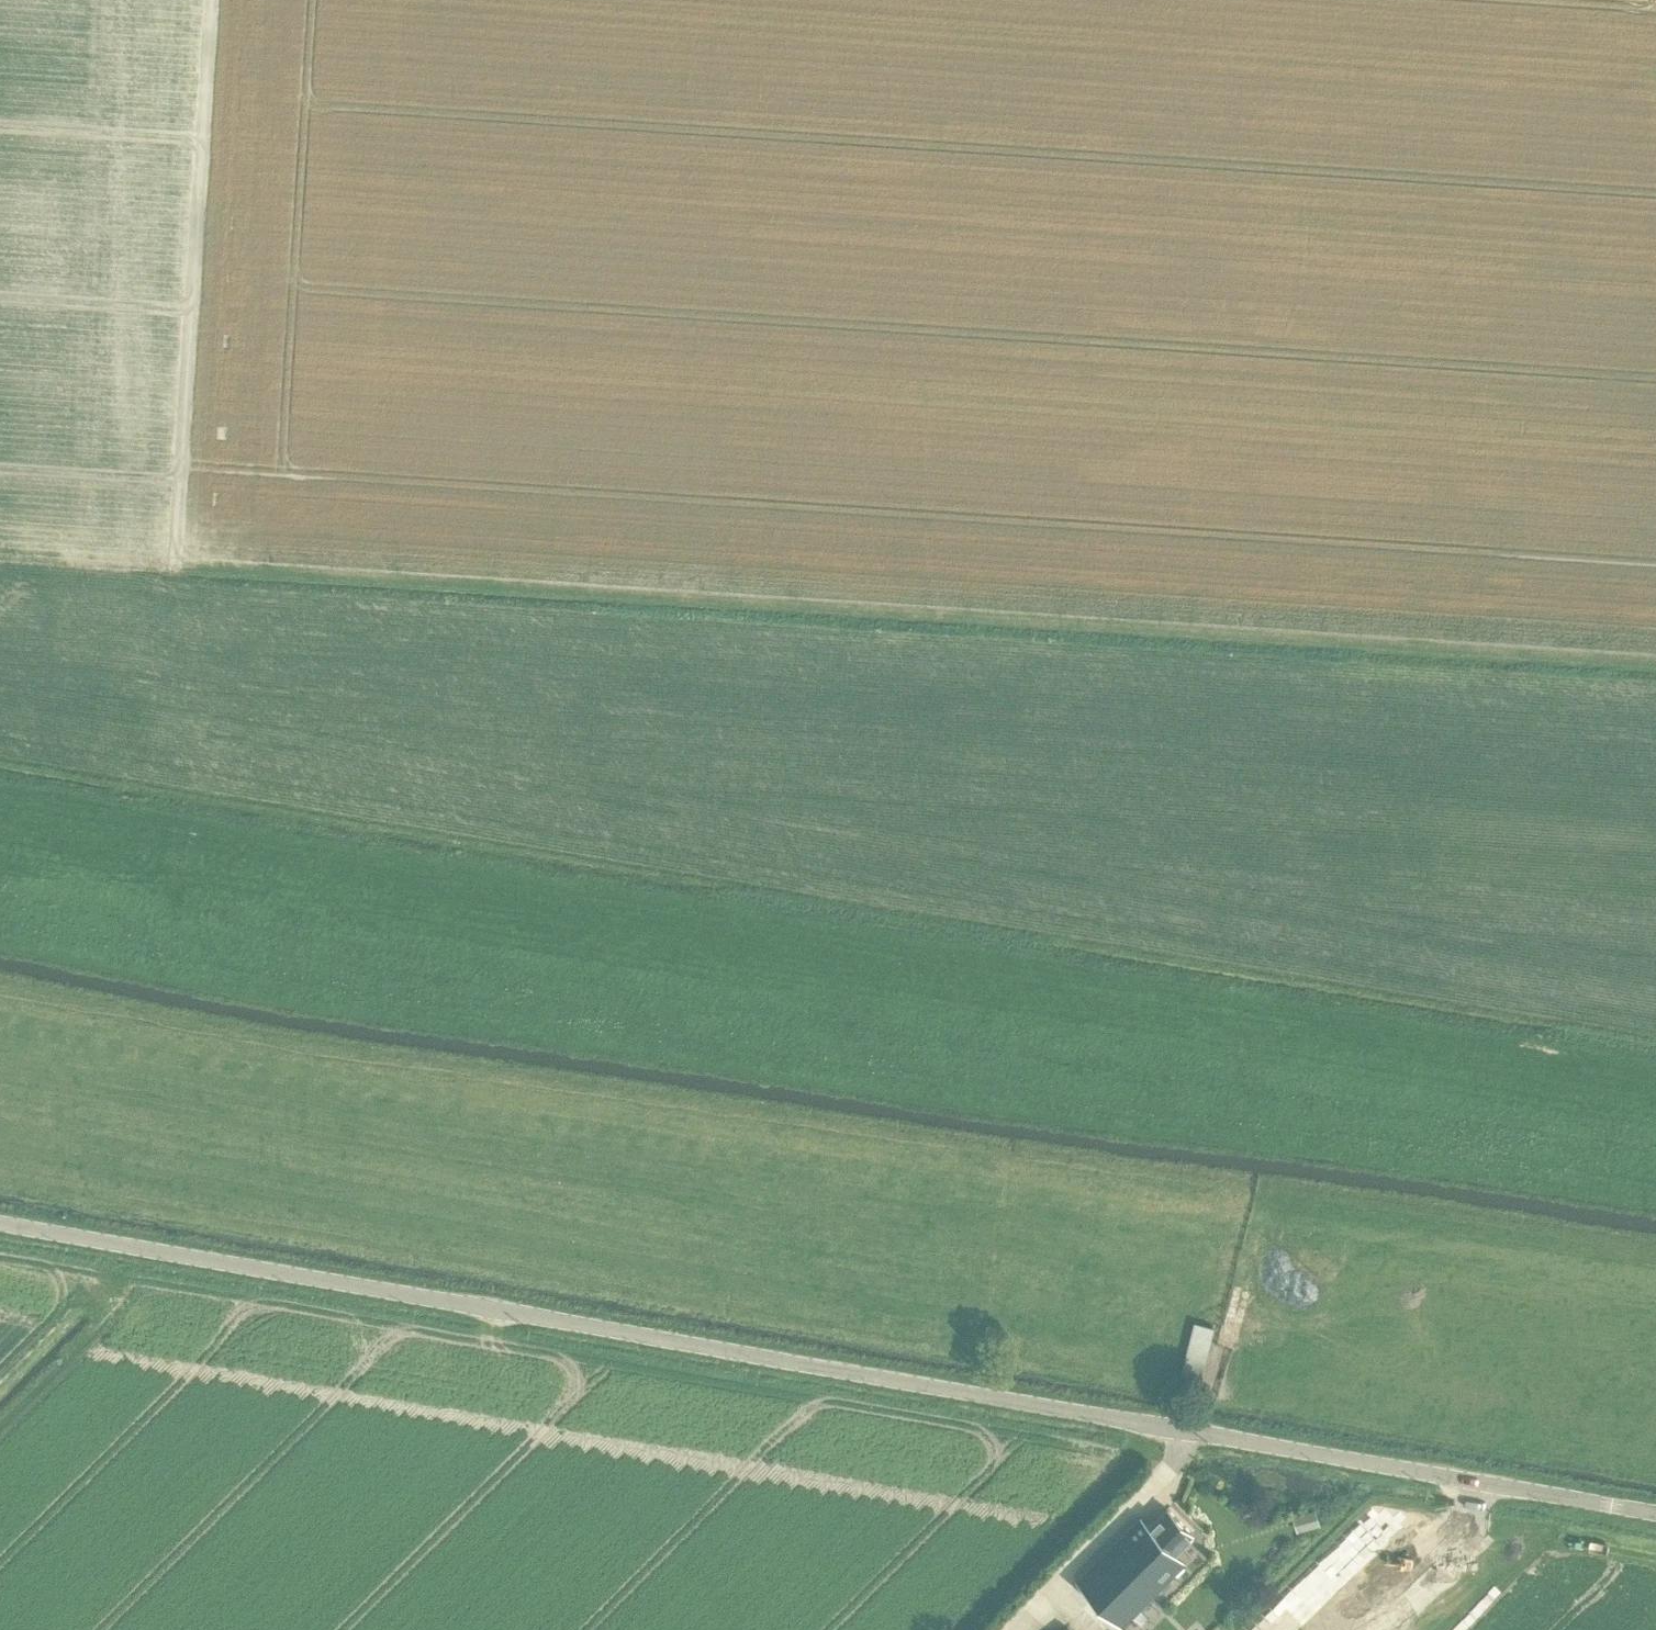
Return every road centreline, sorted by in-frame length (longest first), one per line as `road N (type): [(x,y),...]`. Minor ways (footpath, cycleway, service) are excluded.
road 1 (tertiary): [(0,1224),(1655,1515)]

